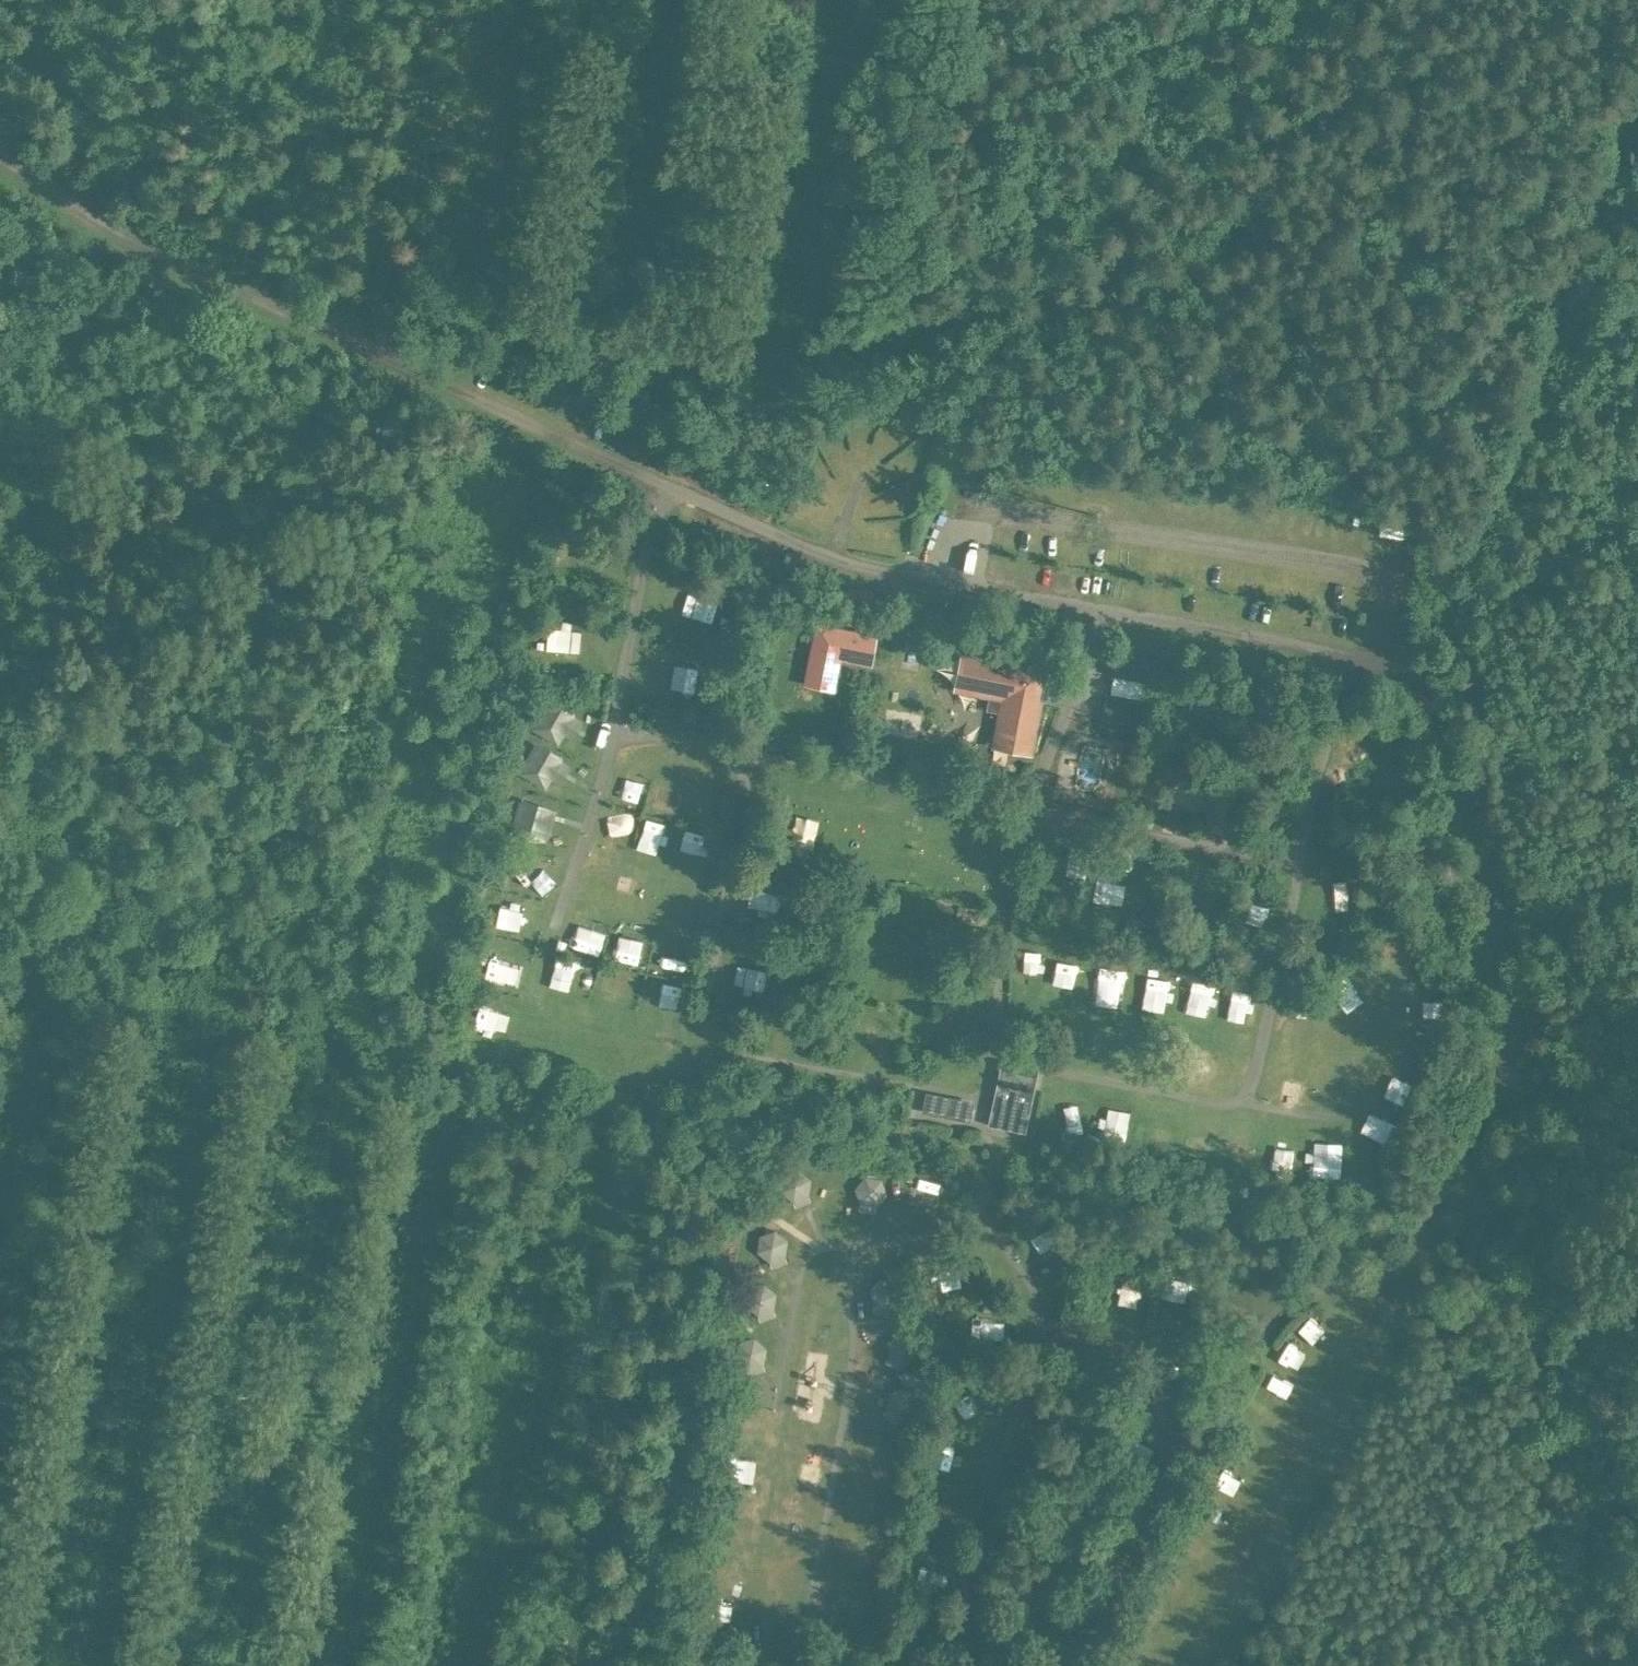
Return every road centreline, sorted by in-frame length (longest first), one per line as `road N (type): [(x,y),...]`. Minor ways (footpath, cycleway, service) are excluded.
road 1 (track): [(1637,1305),(1450,1267)]
road 2 (track): [(1637,1274),(1459,1239)]

